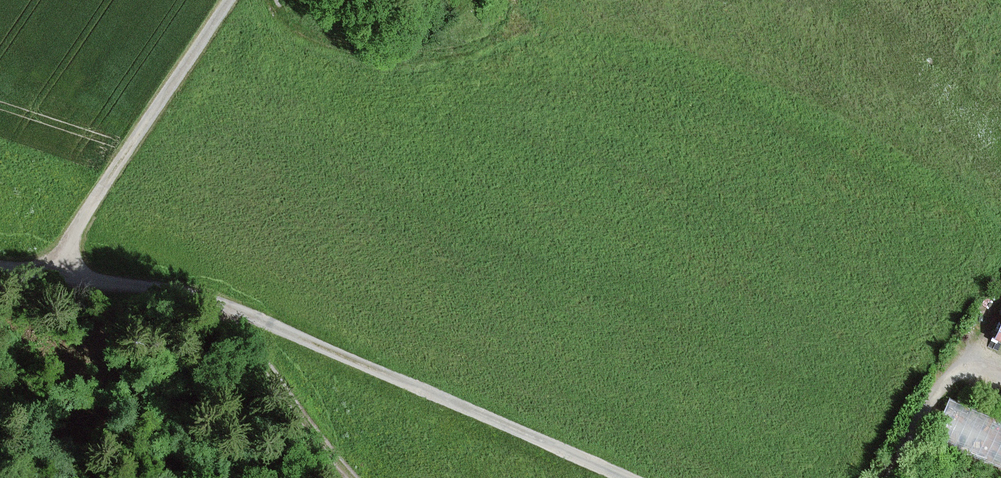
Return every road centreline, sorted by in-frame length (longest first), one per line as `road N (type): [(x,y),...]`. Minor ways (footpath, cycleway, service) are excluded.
road 1 (track): [(211,302),(65,266),(81,223),(231,0)]
road 2 (track): [(211,302),(630,477)]
road 3 (track): [(271,0),(278,16),(309,37),(379,57),(449,54),(511,28)]
road 4 (track): [(355,477),(211,302)]
road 5 (track): [(881,477),(957,361),(1000,378)]

